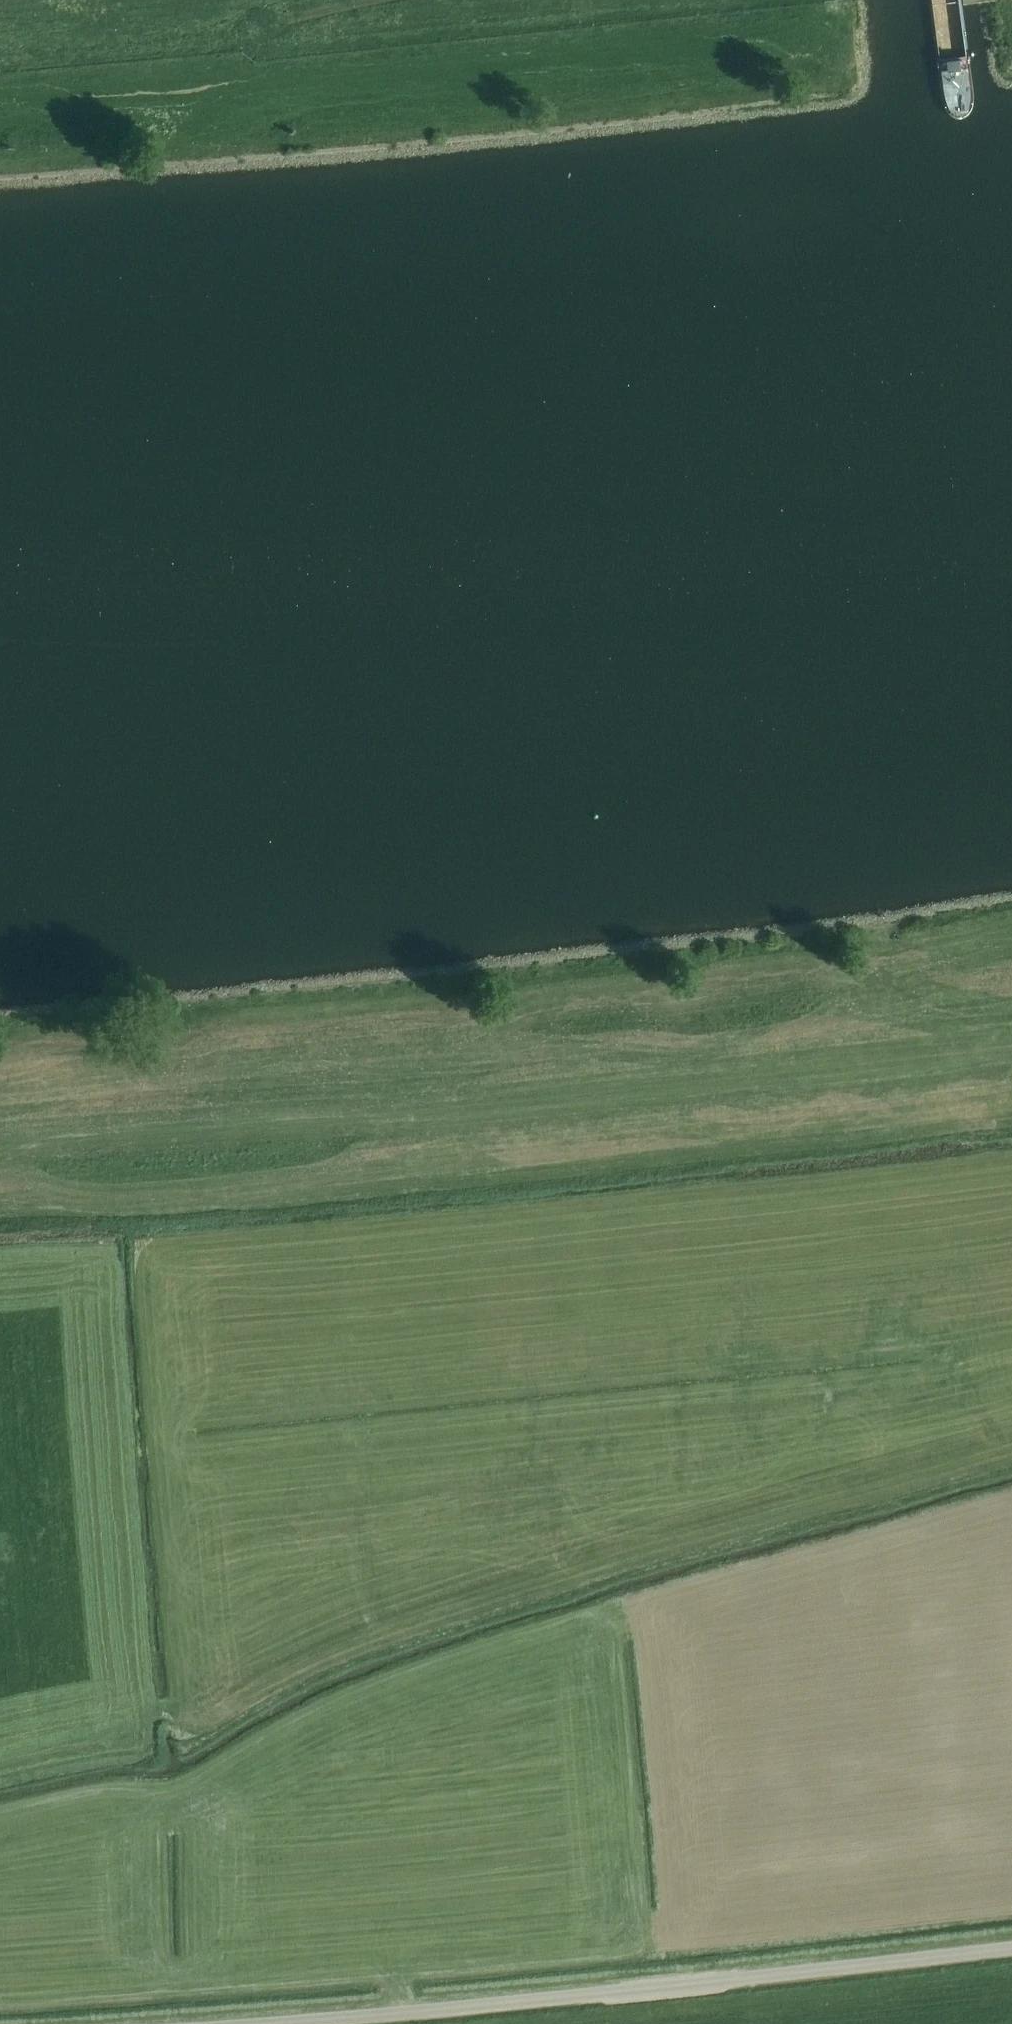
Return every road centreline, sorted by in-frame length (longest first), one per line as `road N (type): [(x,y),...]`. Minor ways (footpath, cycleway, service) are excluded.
road 1 (tertiary): [(1011,1948),(221,2023)]

